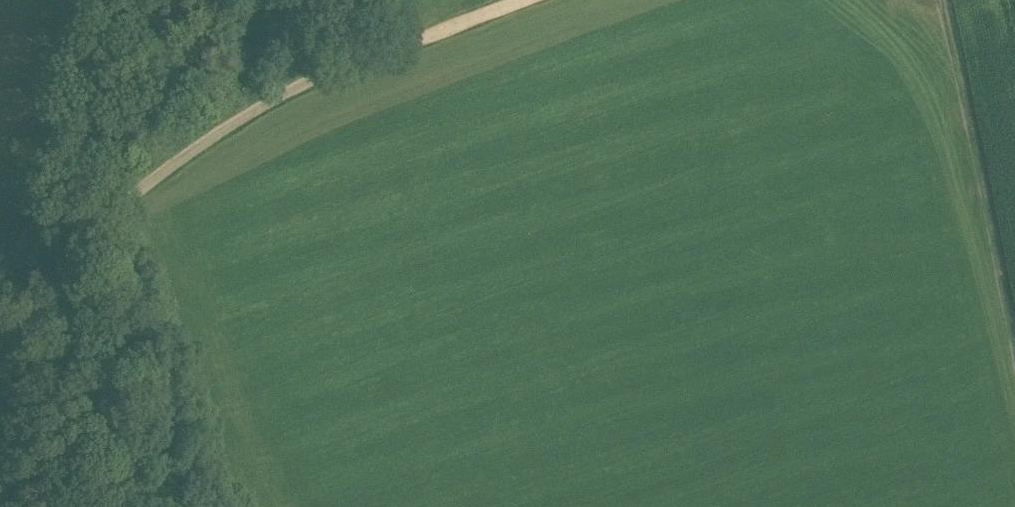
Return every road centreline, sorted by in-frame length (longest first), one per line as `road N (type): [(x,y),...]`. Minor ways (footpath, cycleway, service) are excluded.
road 1 (unclassified): [(0,410),(62,357),(115,231),(147,191),(225,131),(329,89),(355,40),(354,0)]

